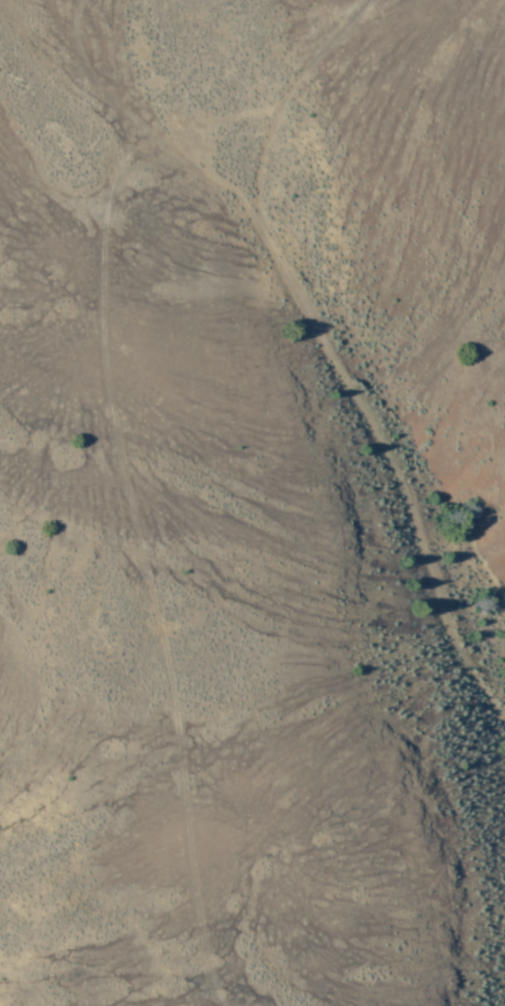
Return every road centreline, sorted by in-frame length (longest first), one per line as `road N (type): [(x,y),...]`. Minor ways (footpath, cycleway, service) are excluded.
road 1 (track): [(504,702),(470,666),(417,537),(258,295),(264,148),(305,66),(362,0)]

